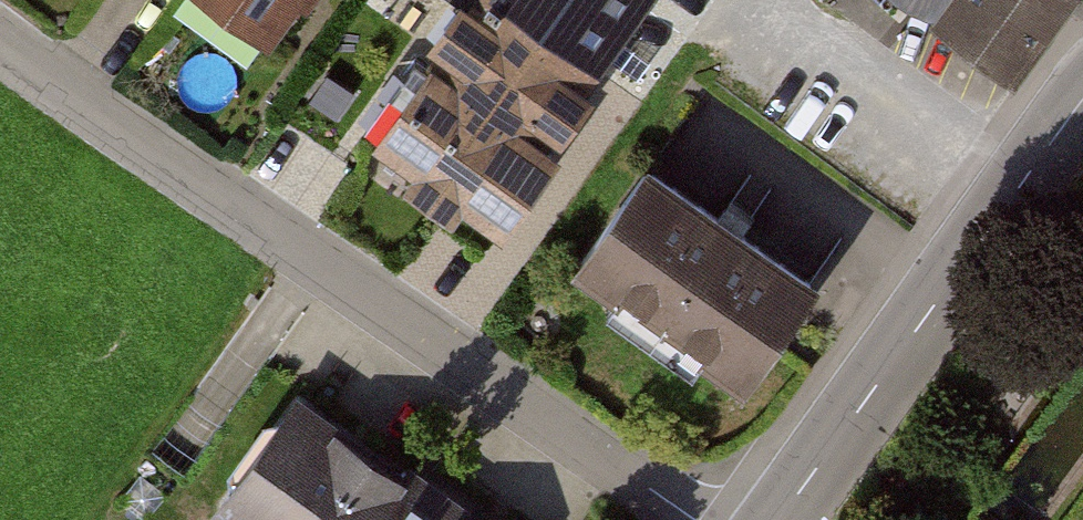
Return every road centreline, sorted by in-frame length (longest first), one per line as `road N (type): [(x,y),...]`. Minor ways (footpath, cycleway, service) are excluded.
road 1 (residential): [(695,519),(0,32)]
road 2 (tertiary): [(779,519),(1082,104)]

